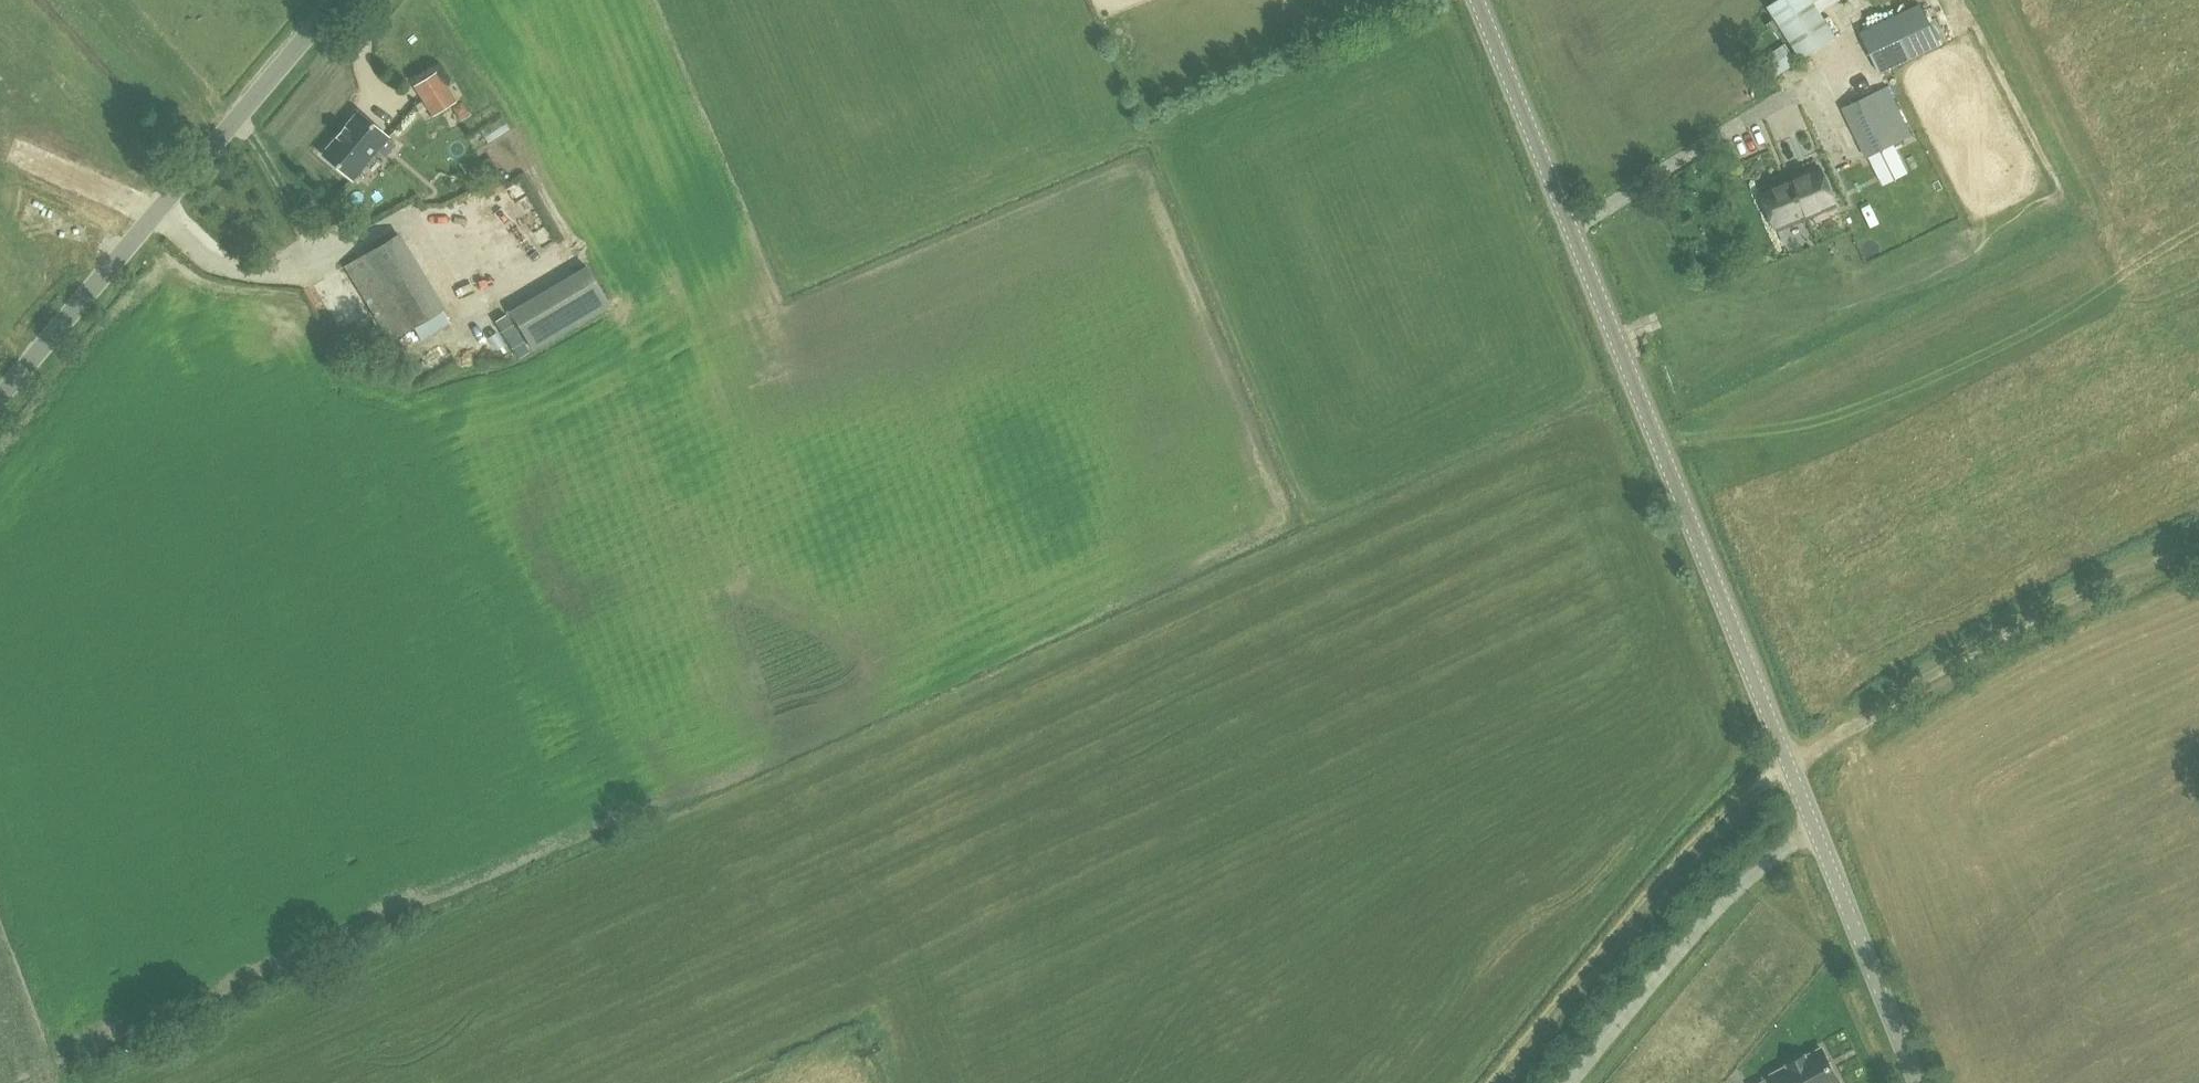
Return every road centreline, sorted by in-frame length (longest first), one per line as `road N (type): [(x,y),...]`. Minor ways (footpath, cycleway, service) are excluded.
road 1 (tertiary): [(1919,1082),(1477,0)]
road 2 (track): [(1495,1082),(1682,862),(1789,763),(2198,547)]
road 3 (unclassified): [(0,398),(339,0)]

